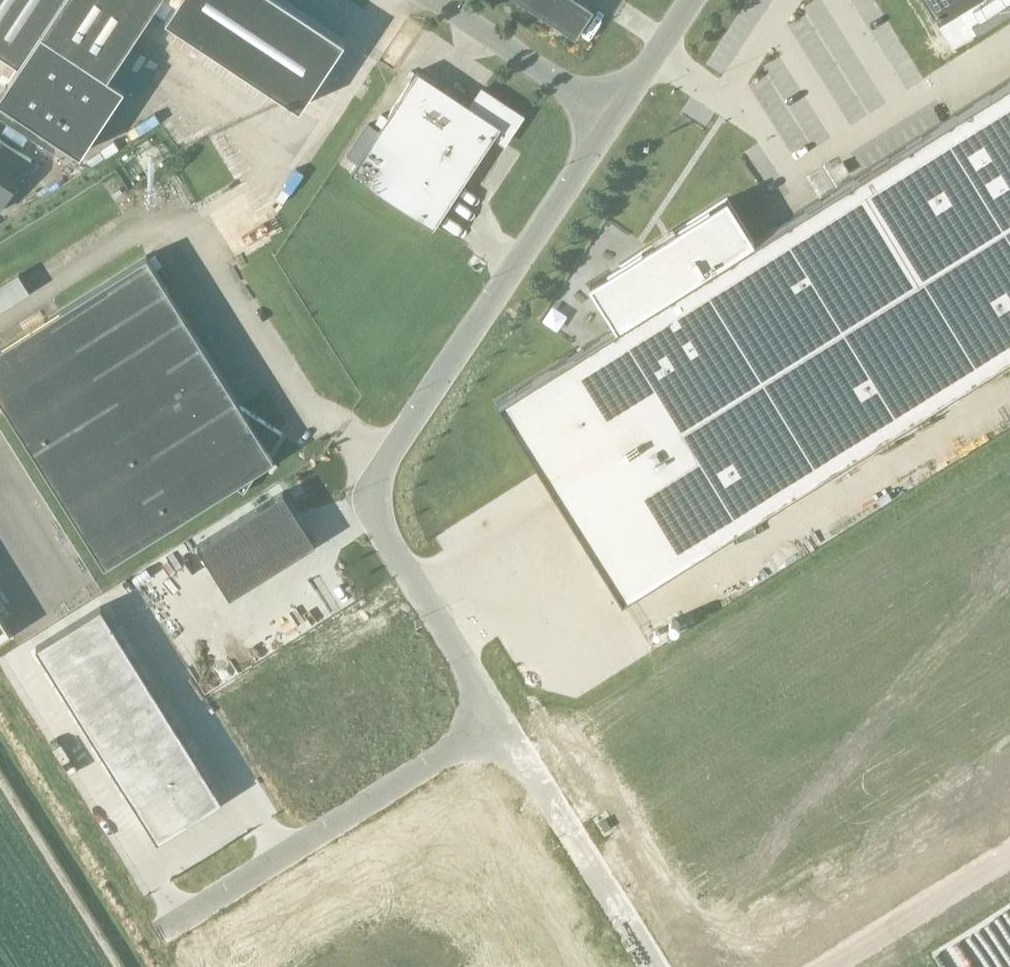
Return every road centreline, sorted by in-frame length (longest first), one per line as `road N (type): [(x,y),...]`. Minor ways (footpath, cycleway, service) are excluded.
road 1 (unclassified): [(611,116),(371,491),(379,527),(500,720)]
road 2 (unclassified): [(158,933),(500,720)]
road 3 (unclassified): [(500,720),(654,966)]
road 4 (unclassified): [(1009,851),(824,966)]
road 5 (unclassified): [(611,116),(435,0)]
road 6 (unclassified): [(688,0),(611,116)]

